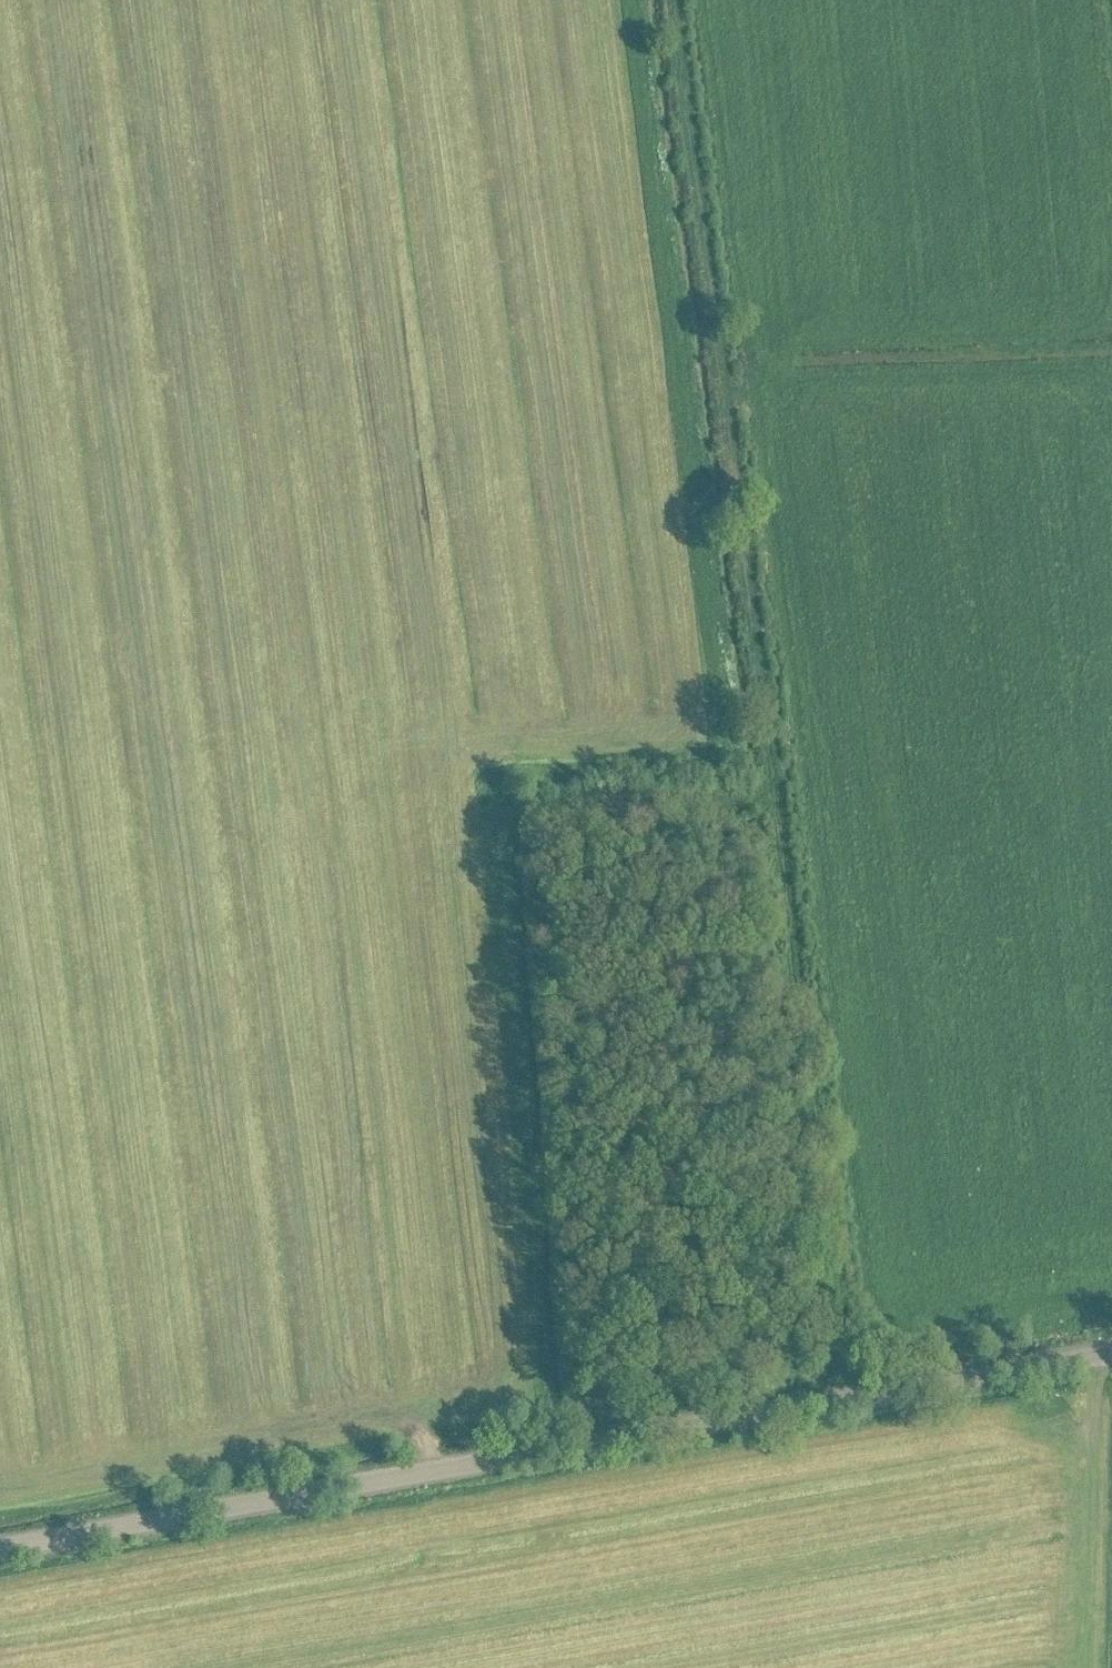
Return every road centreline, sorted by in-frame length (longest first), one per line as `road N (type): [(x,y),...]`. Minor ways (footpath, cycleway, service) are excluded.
road 1 (unclassified): [(0,1554),(1111,1361)]

